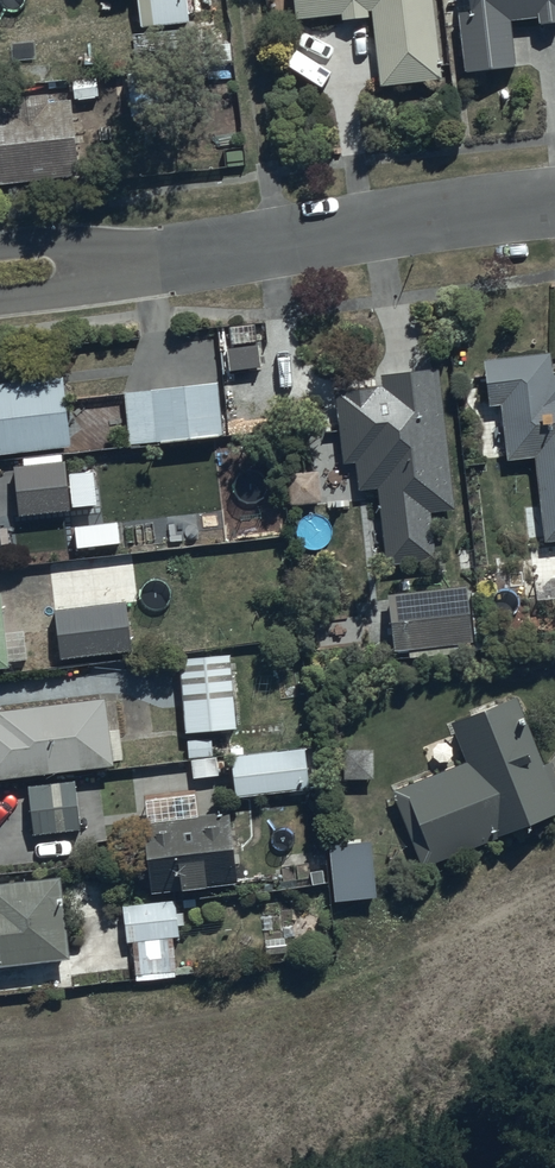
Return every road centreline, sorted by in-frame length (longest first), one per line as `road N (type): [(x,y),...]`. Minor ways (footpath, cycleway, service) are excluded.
road 1 (residential): [(0,295),(554,243)]
road 2 (track): [(139,1167),(141,1059),(554,887)]

